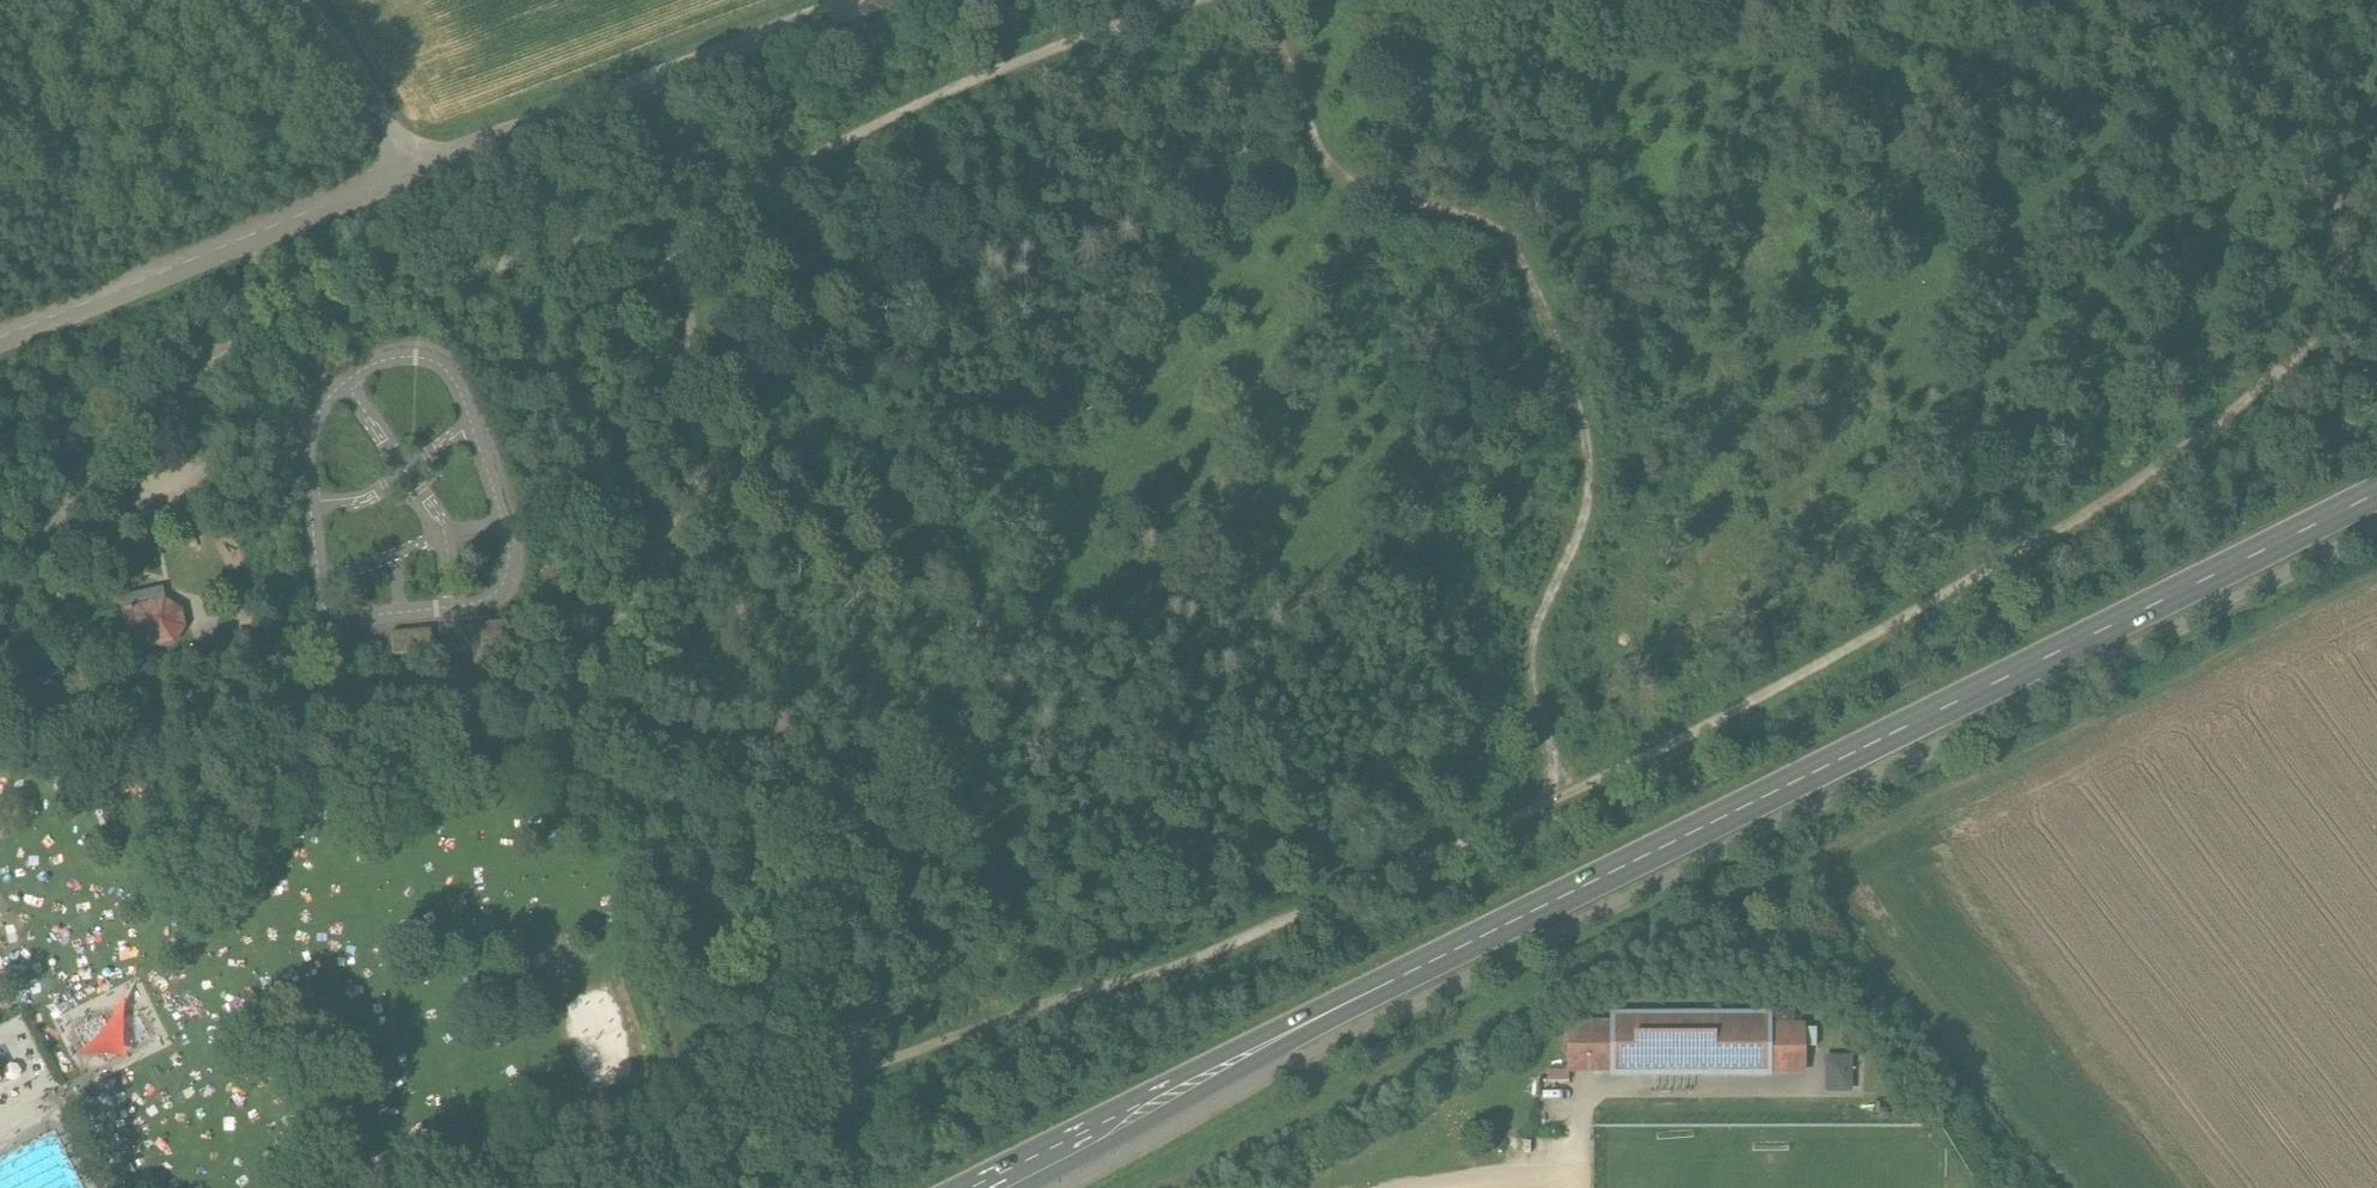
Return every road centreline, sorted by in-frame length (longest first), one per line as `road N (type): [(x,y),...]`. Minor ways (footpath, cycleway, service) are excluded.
road 1 (secondary): [(992,1187),(2376,490)]
road 2 (track): [(413,171),(867,0)]
road 3 (track): [(0,338),(233,244)]
road 4 (track): [(413,171),(368,79),(306,0)]
road 5 (track): [(233,244),(413,171)]

